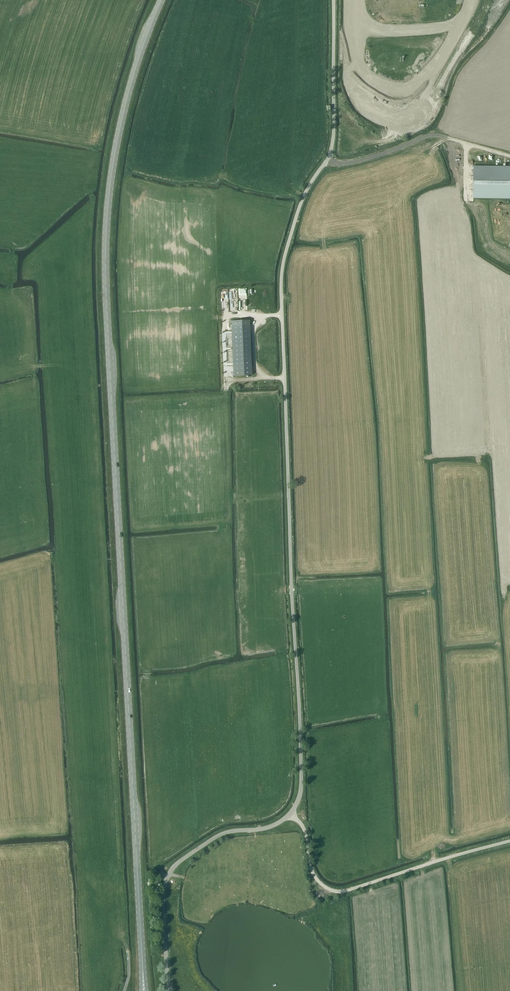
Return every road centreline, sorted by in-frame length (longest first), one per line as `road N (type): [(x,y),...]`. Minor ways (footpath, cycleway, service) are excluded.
road 1 (primary): [(142,966),(106,252),(120,129),(161,0)]
road 2 (unclassified): [(290,813),(301,778),(281,277),(301,203),(332,143),(334,0)]
road 3 (unclassified): [(290,813),(305,832),(314,874),(340,892),(509,841)]
road 4 (unclassified): [(170,990),(163,900),(172,868),(220,834),(270,827),(290,813)]

